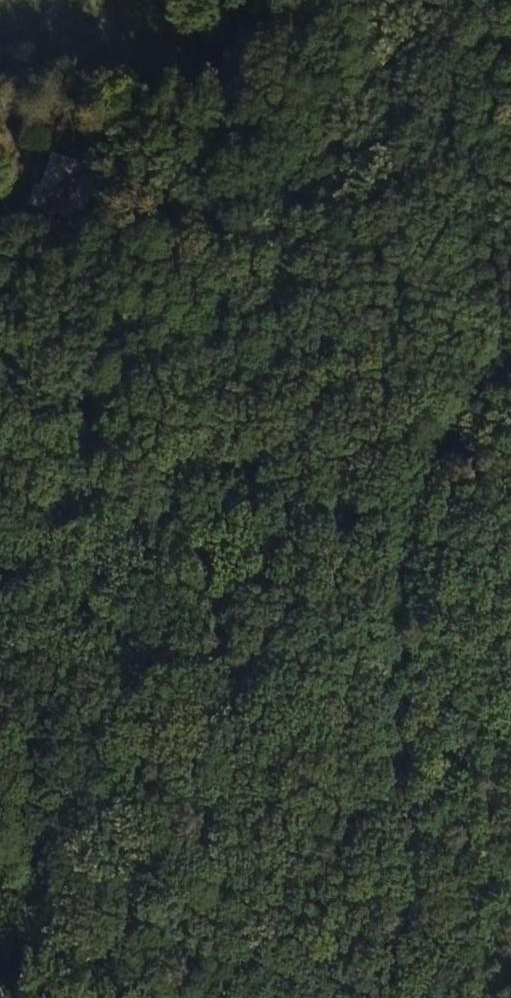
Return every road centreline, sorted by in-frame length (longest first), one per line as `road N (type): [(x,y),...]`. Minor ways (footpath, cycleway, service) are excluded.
road 1 (track): [(510,360),(406,495),(376,724),(425,928),(452,997)]

